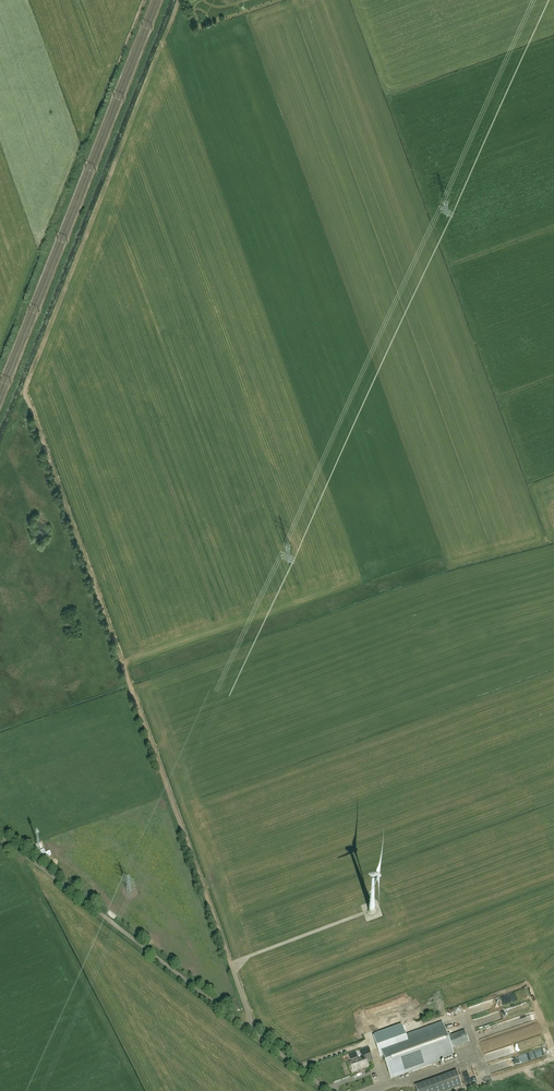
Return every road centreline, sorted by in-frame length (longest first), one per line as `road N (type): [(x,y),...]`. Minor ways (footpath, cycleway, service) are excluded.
road 1 (track): [(25,391),(254,1033)]
road 2 (track): [(0,453),(179,0)]
road 3 (unclassified): [(330,1090),(0,833)]

